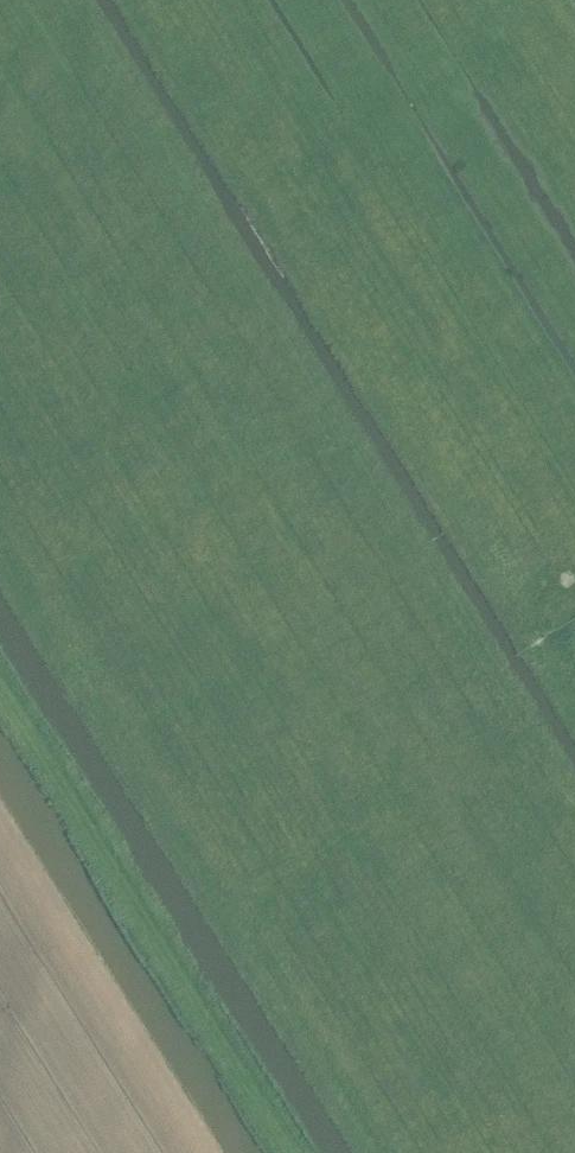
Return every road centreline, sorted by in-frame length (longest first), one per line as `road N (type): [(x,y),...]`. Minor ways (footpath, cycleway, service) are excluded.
road 1 (track): [(0,688),(291,1152)]

